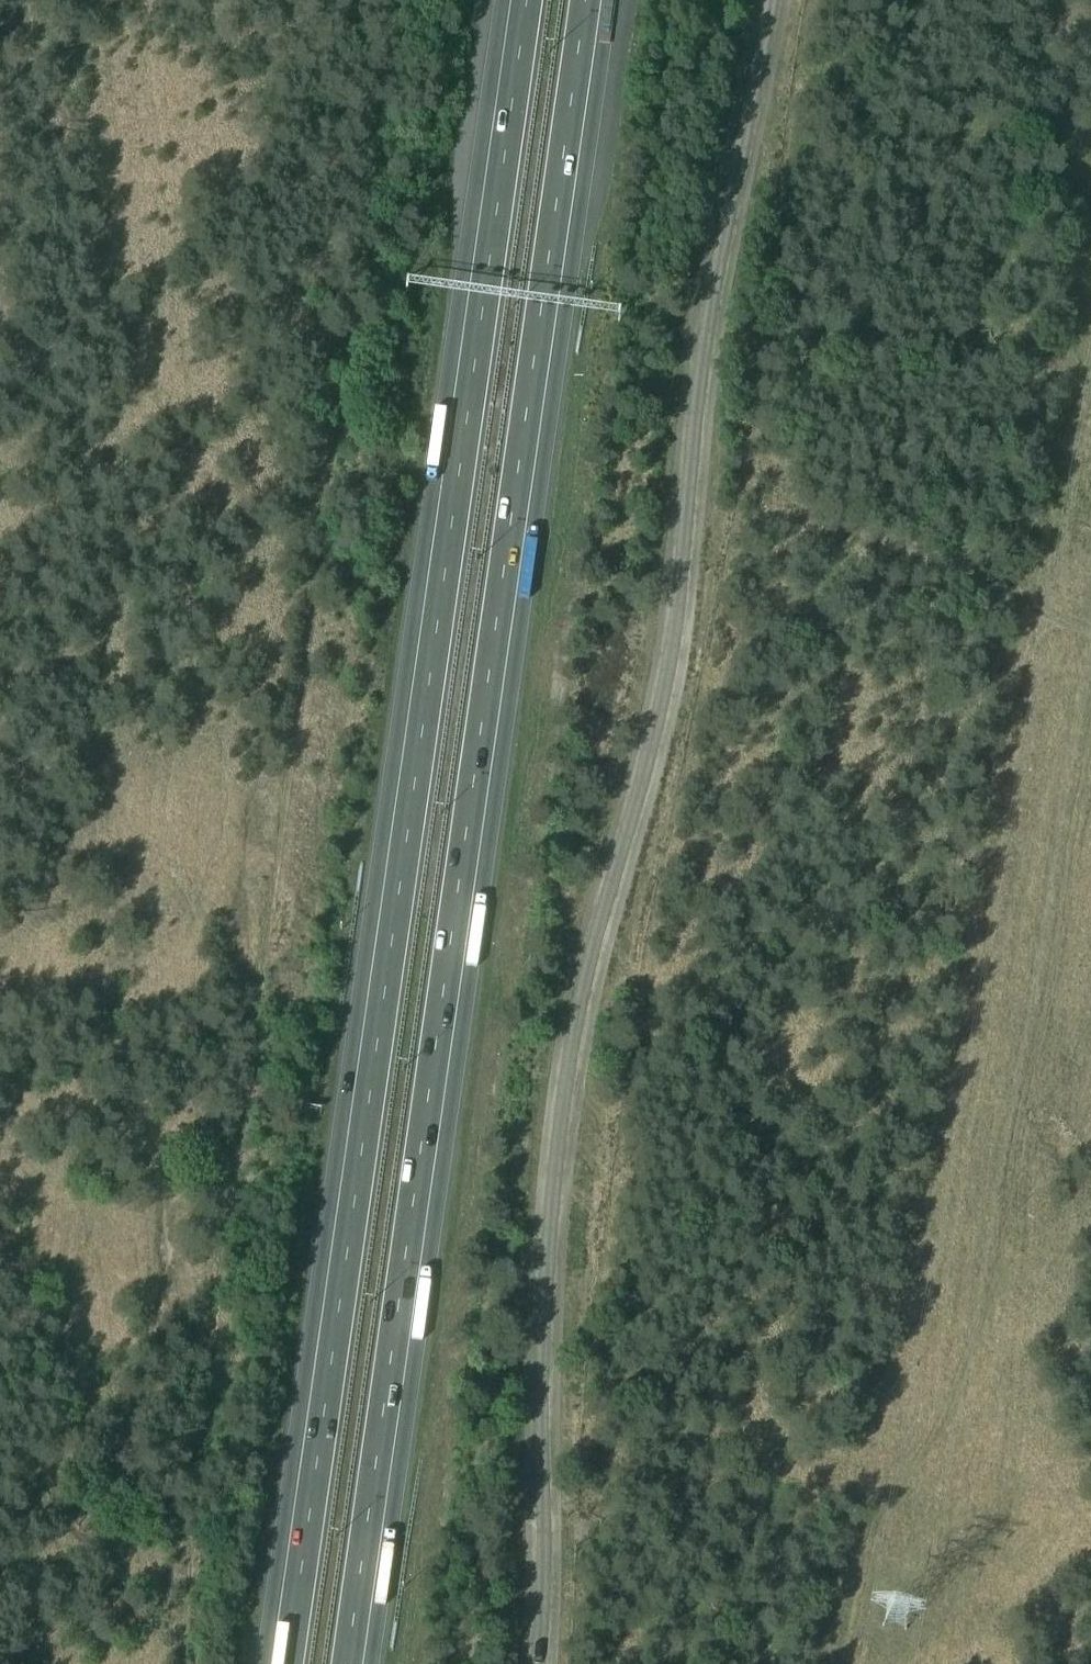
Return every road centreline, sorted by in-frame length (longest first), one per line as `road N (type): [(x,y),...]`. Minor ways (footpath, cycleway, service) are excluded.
road 1 (unclassified): [(537,1663),(542,1380),(560,1121),(586,973),(665,680),(707,320),(771,0)]
road 2 (motorway): [(355,1663),(594,0)]
road 3 (motorway): [(518,0),(279,1663)]
road 4 (track): [(862,1663),(885,1483),(981,1330),(1013,1195),(1063,913),(1090,662)]

